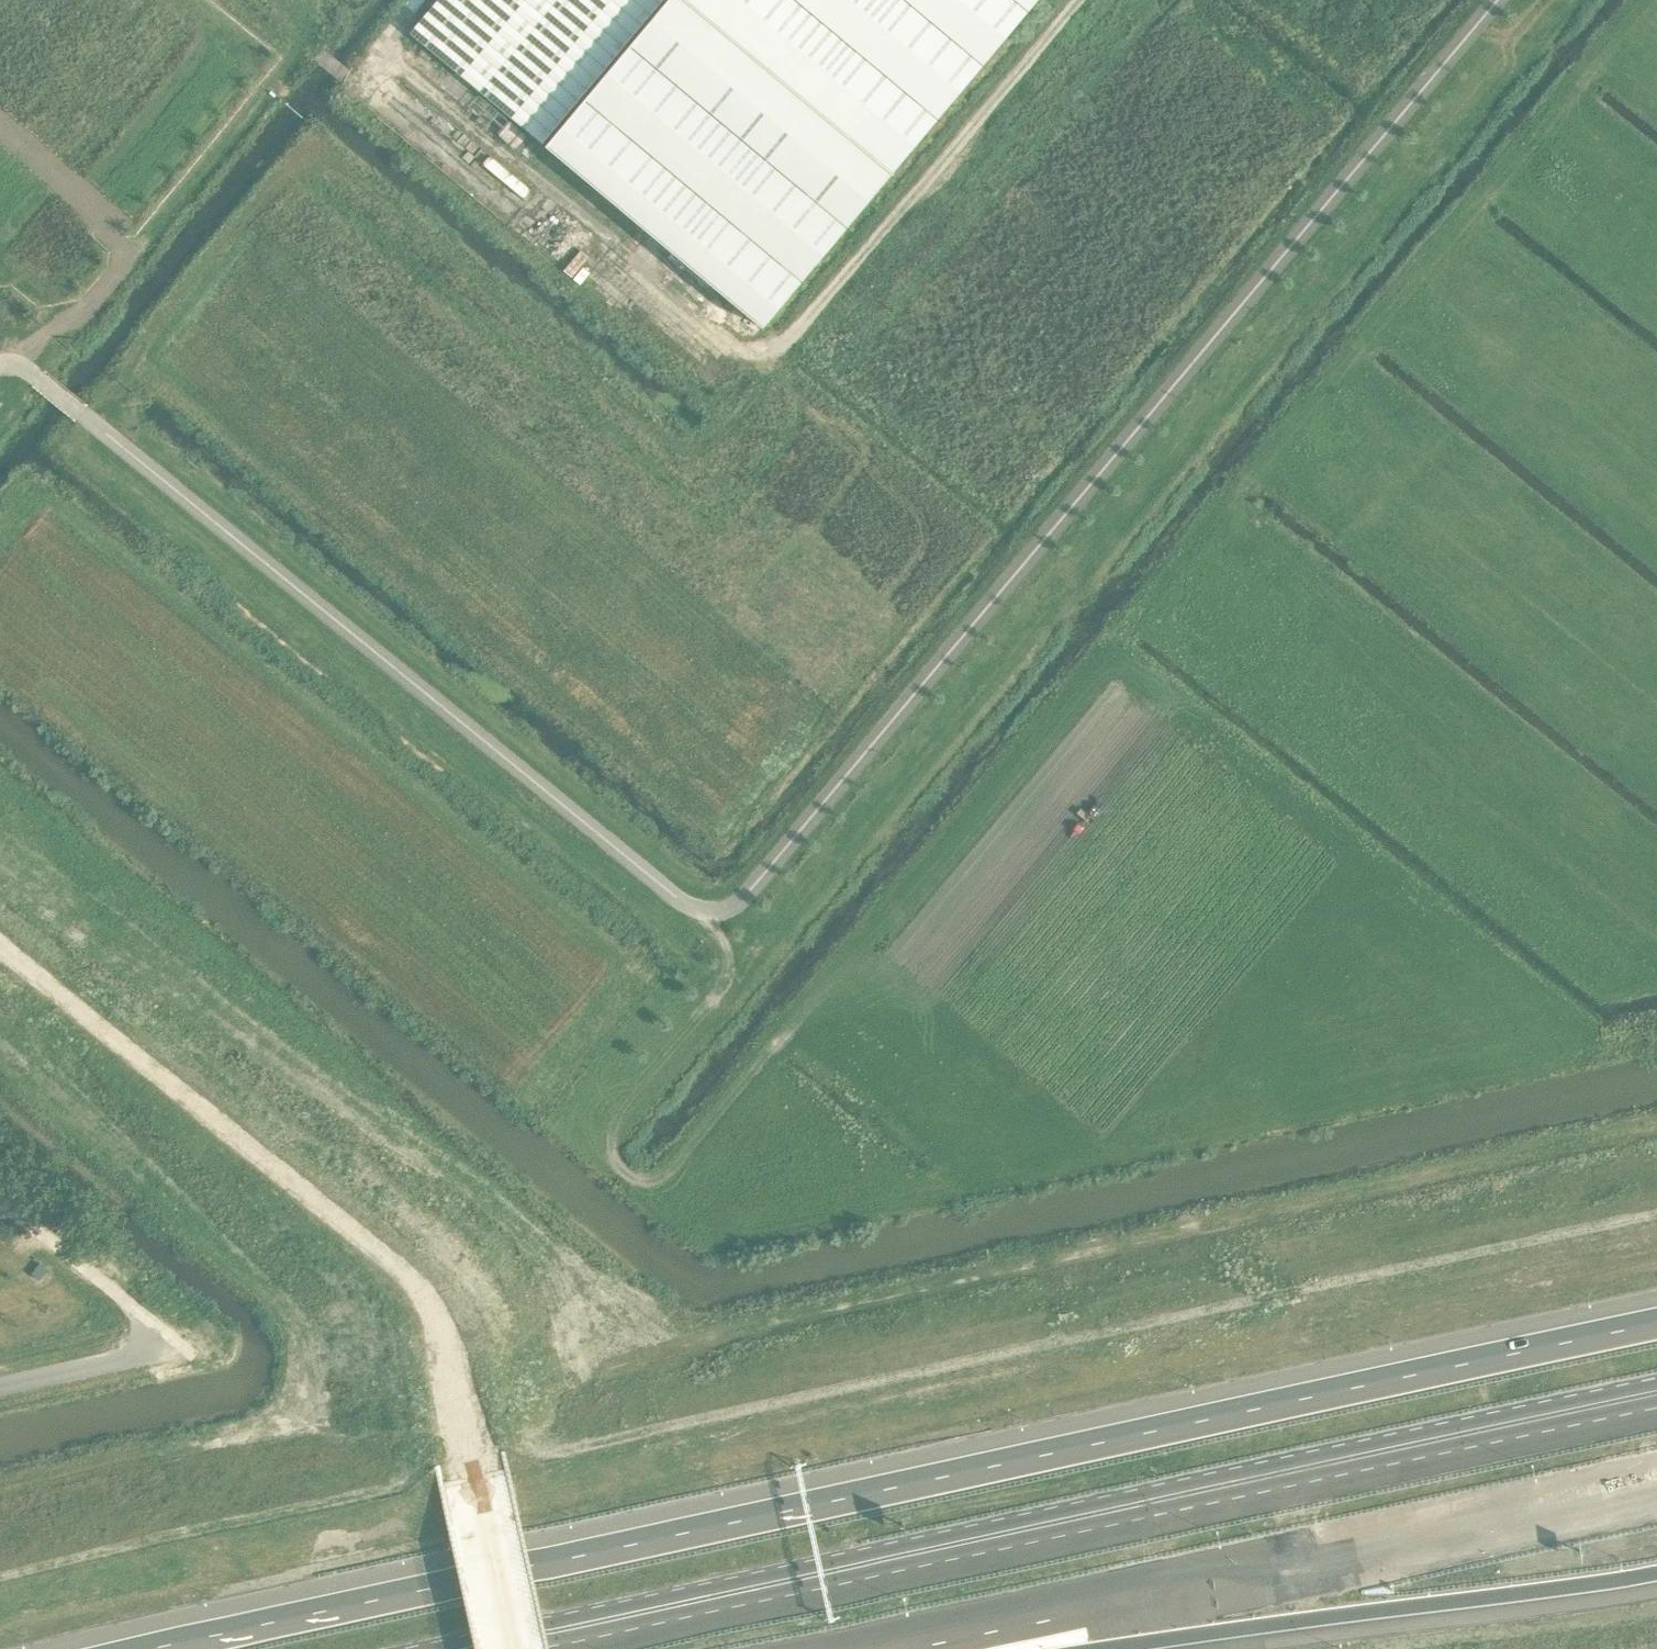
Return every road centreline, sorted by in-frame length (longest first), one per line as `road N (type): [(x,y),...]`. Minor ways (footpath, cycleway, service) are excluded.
road 1 (motorway): [(1656,1323),(138,1648)]
road 2 (motorway): [(1656,1395),(499,1648)]
road 3 (motorway): [(884,1648),(1656,1491)]
road 4 (motorway): [(1104,1648),(1656,1570)]

